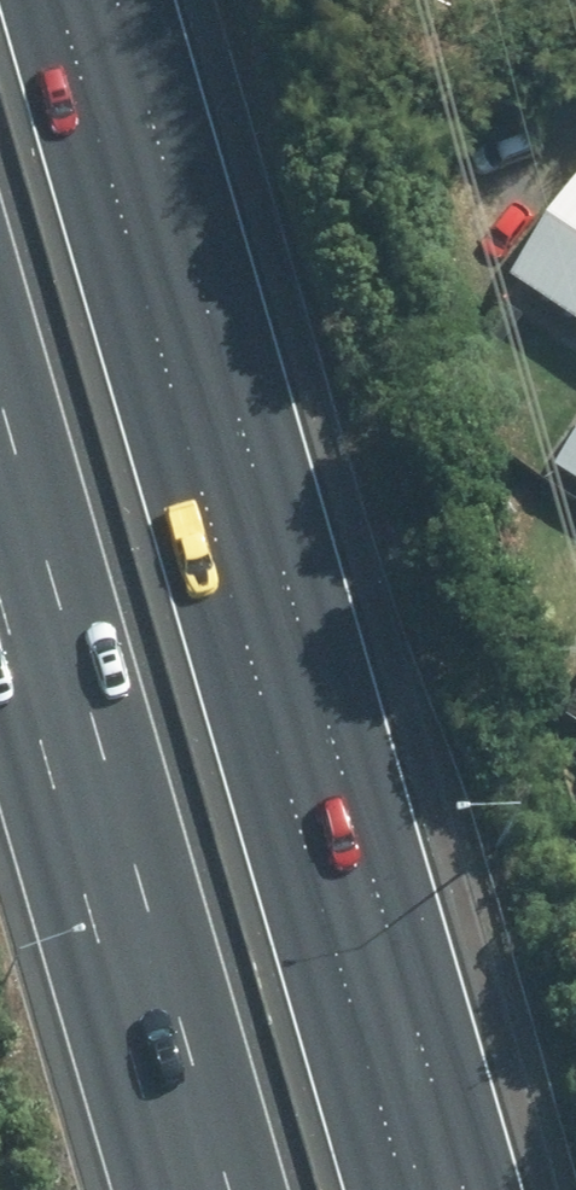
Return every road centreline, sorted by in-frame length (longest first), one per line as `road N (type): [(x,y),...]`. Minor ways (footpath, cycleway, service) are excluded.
road 1 (motorway): [(58,0),(405,1189)]
road 2 (motorway): [(230,1189),(0,401)]

